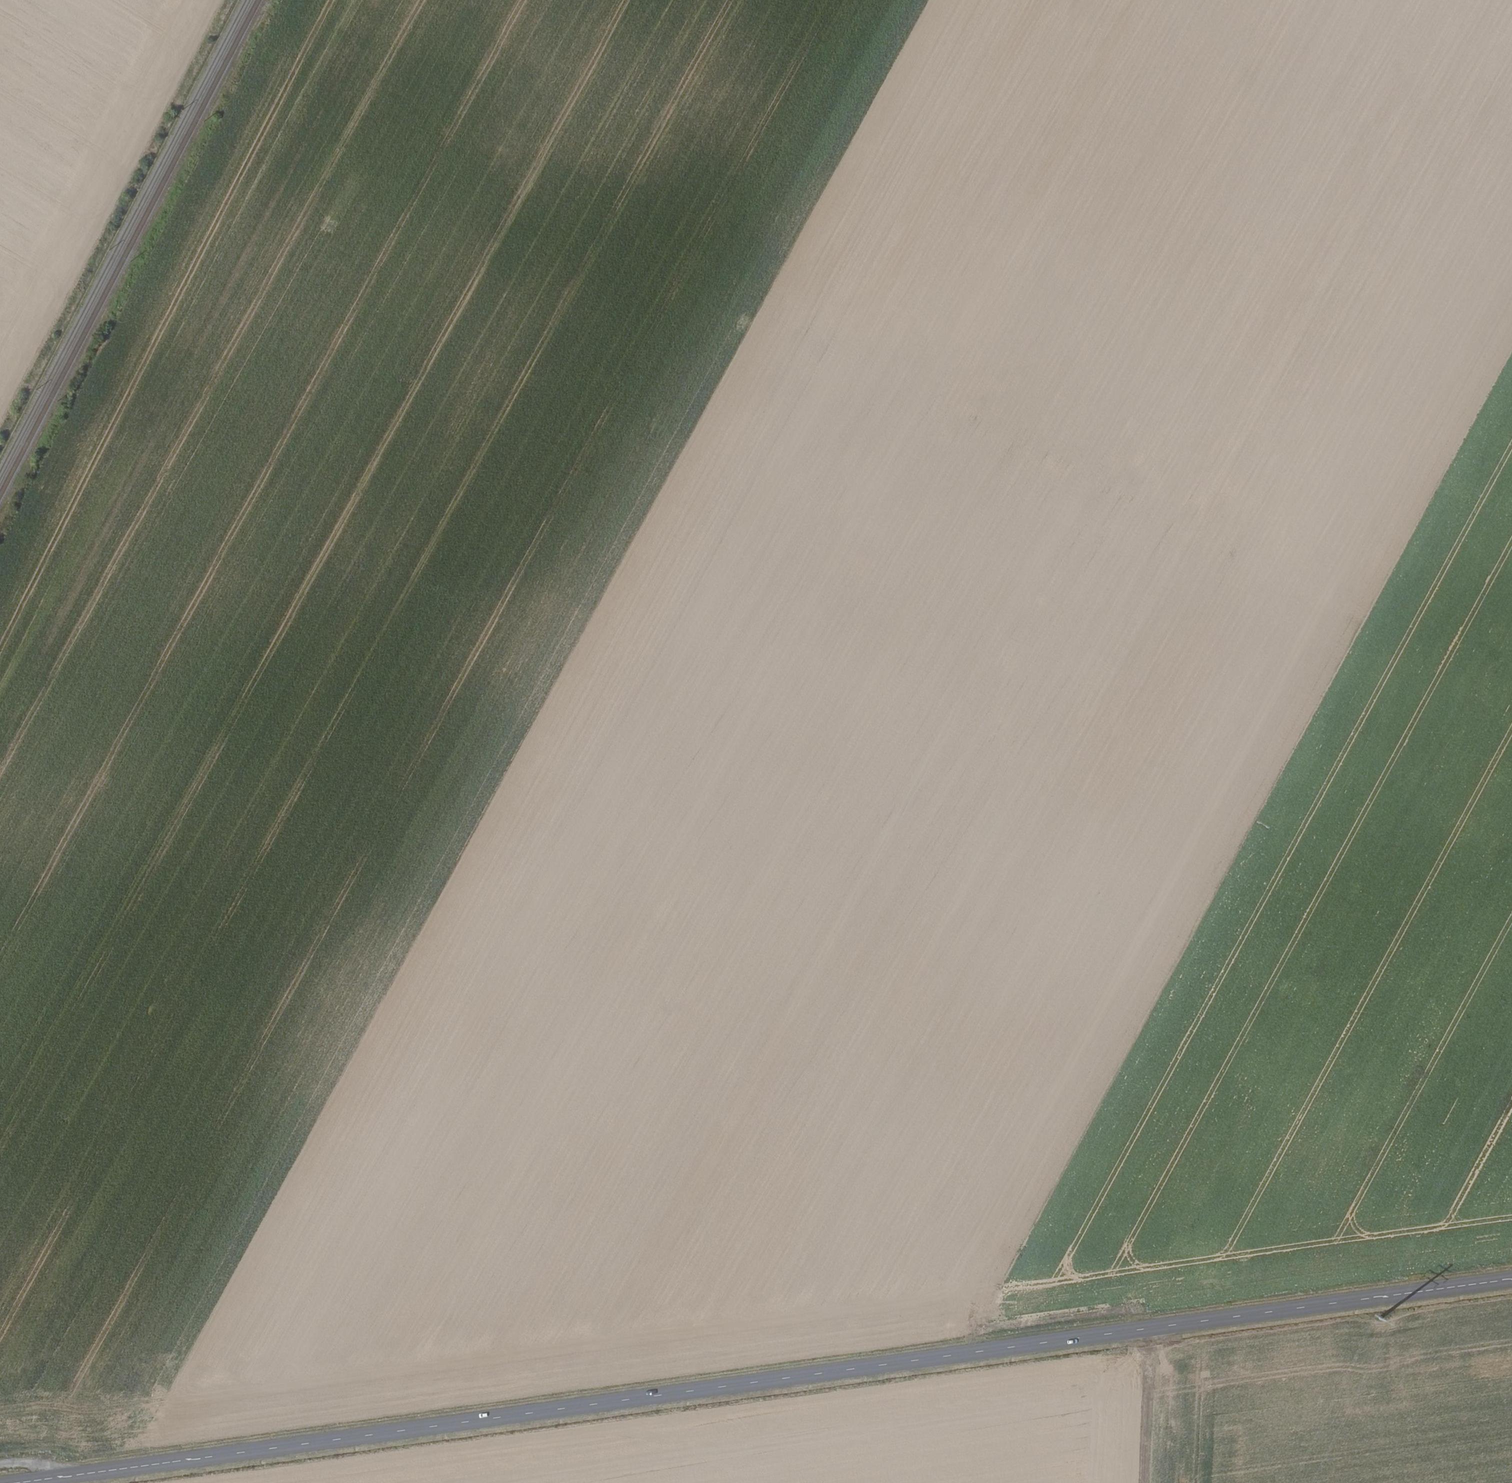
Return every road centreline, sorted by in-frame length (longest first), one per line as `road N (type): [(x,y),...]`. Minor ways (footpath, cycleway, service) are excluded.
road 1 (secondary): [(1511,1281),(37,1482)]
road 2 (track): [(1144,1482),(1151,1329)]

